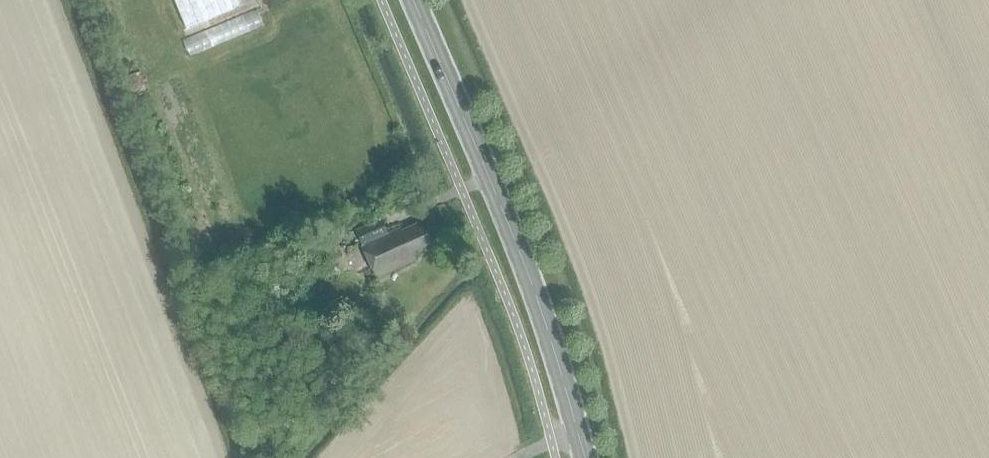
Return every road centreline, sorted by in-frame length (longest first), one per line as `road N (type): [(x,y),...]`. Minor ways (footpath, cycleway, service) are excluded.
road 1 (primary): [(582,457),(541,312),(413,0)]

